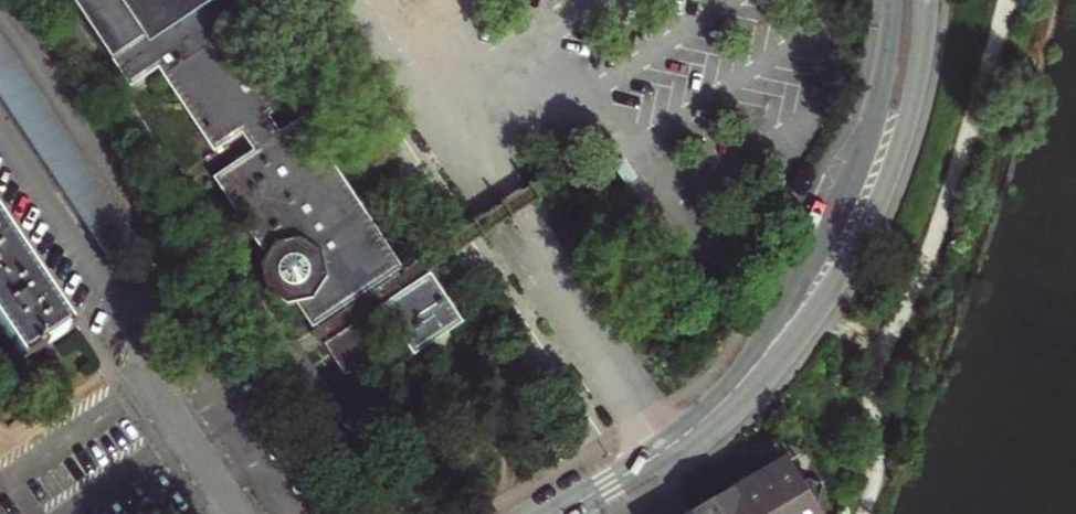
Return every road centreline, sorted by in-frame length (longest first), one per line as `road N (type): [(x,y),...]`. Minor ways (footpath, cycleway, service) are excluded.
road 1 (residential): [(738,395),(836,279),(877,207),(918,83),(927,0)]
road 2 (residential): [(894,0),(862,161),(738,395)]
road 3 (residential): [(147,330),(157,279),(145,223),(0,4)]
road 4 (residential): [(0,129),(121,309),(147,330)]
road 5 (residential): [(738,395),(669,449),(560,513)]
road 6 (residential): [(147,330),(151,387),(235,513)]

